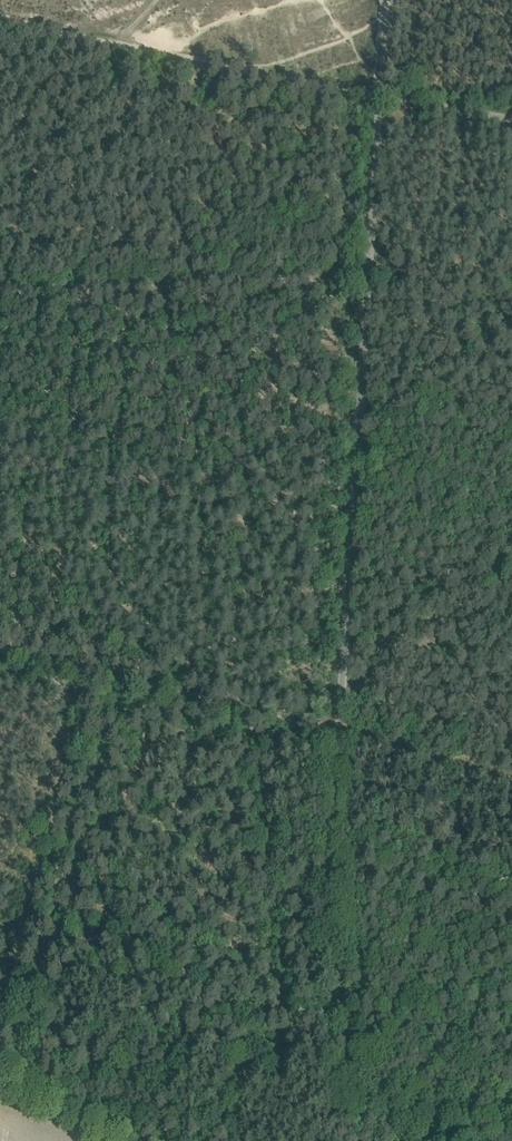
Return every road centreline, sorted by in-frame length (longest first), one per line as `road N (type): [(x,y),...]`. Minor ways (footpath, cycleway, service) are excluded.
road 1 (track): [(376,95),(335,880),(343,996),(366,1072),(385,1106),(436,1140)]
road 2 (track): [(0,293),(511,270)]
road 3 (track): [(376,95),(123,44)]
road 4 (track): [(376,95),(511,125)]
road 5 (track): [(123,44),(0,19)]

